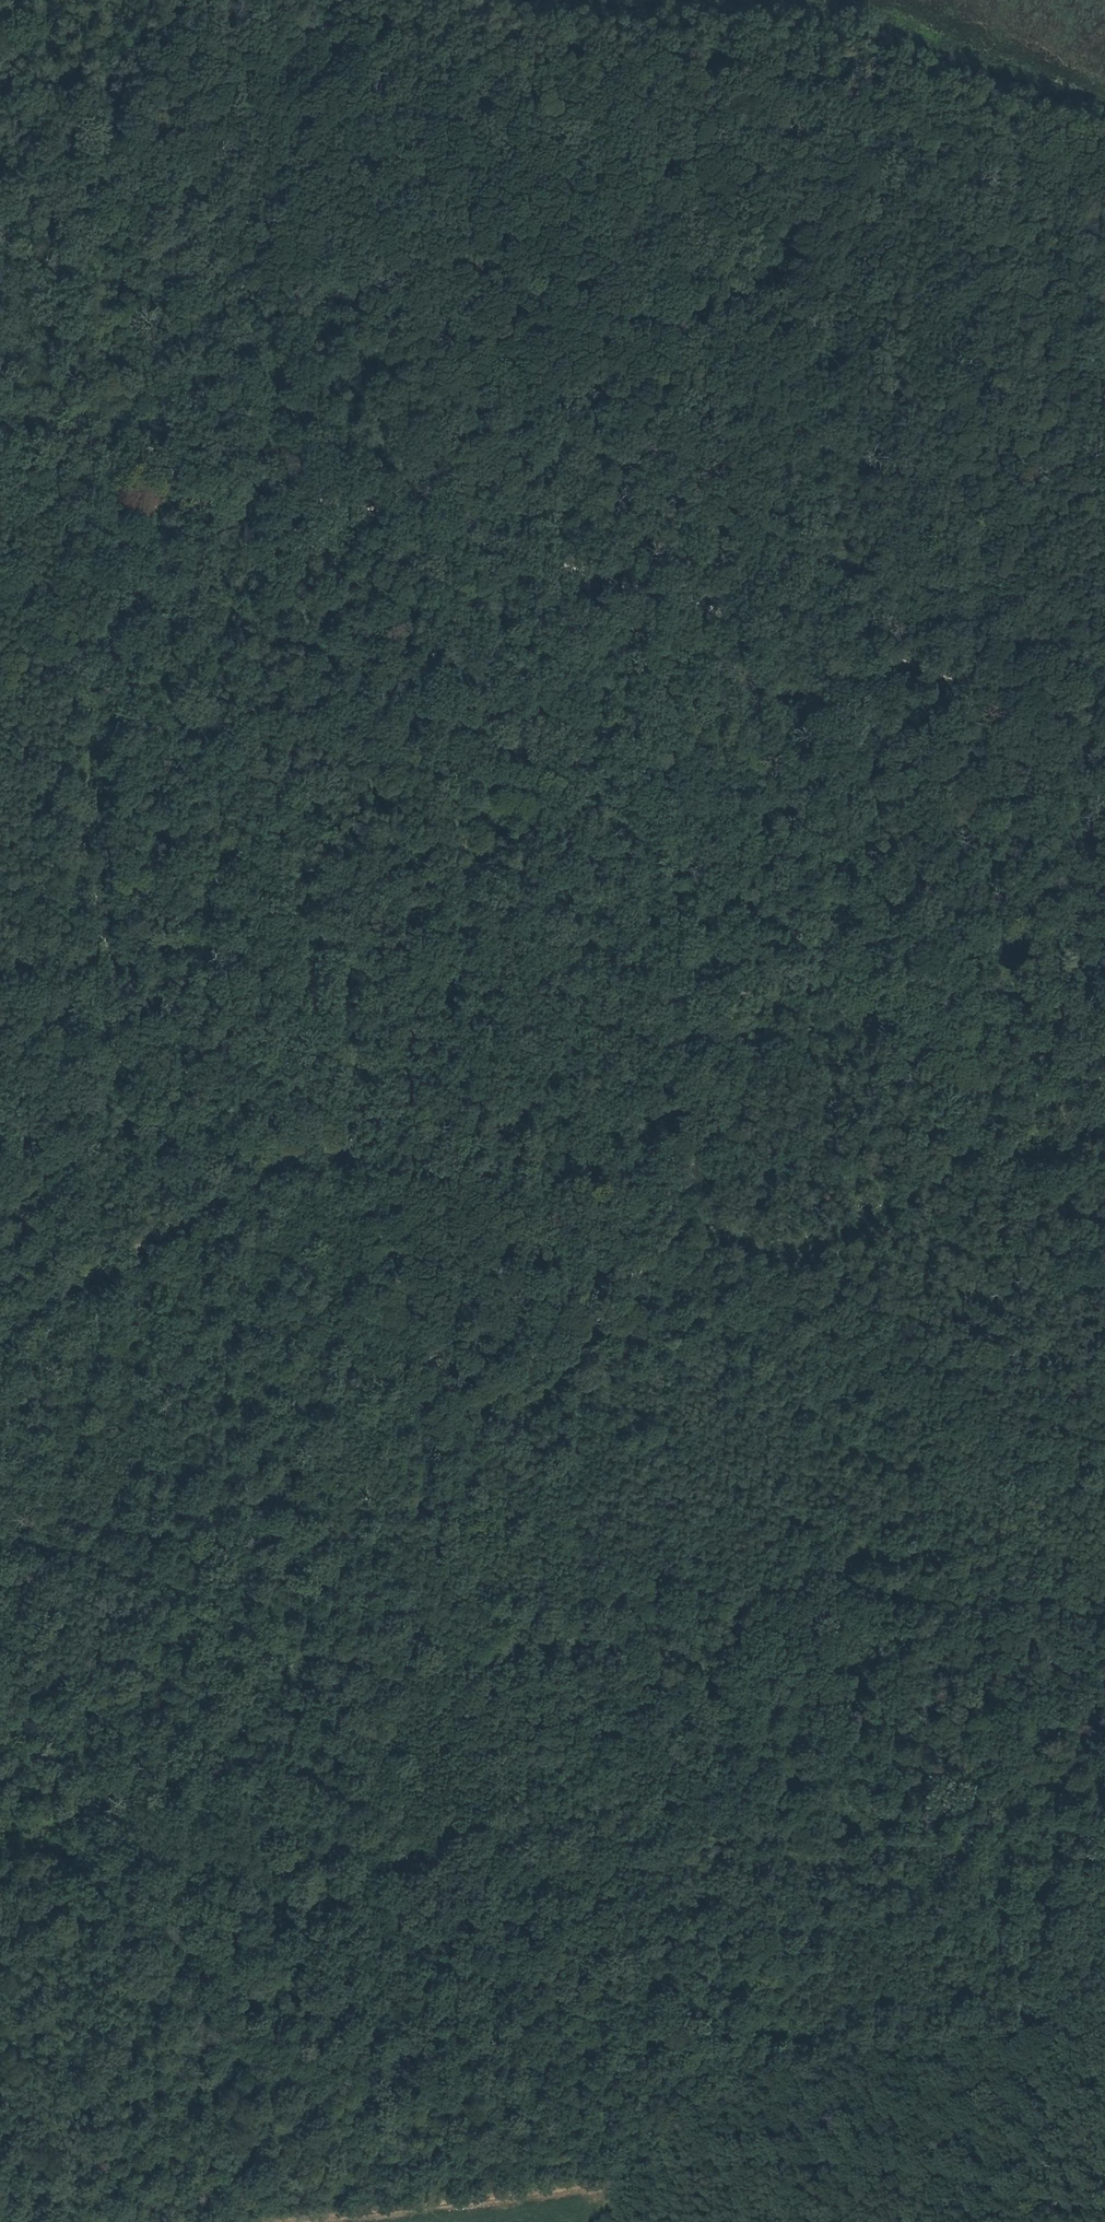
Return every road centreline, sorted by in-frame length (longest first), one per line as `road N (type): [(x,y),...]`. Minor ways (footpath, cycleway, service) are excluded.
road 1 (track): [(306,2221),(803,2164),(1104,2213)]

